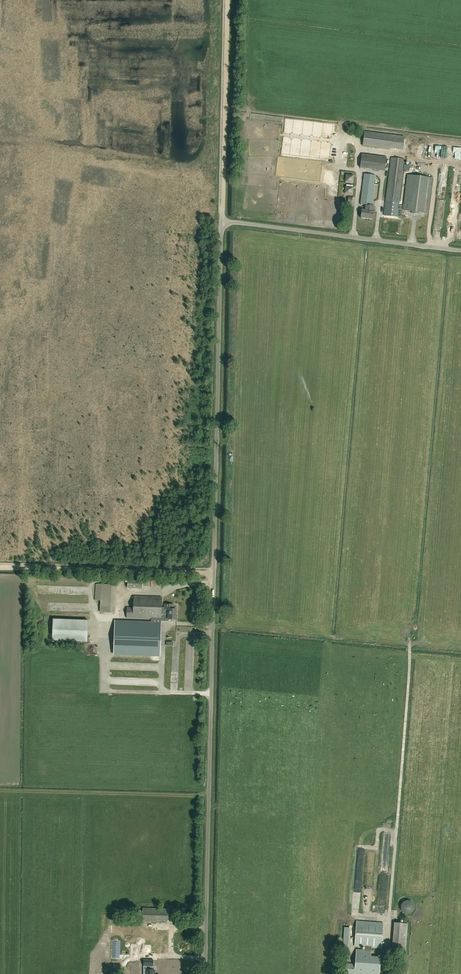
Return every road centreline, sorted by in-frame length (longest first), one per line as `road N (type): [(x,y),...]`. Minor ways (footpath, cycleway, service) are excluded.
road 1 (unclassified): [(206,973),(223,220)]
road 2 (unclassified): [(460,252),(223,220)]
road 3 (track): [(228,0),(223,220)]
road 4 (track): [(0,567),(214,573)]

